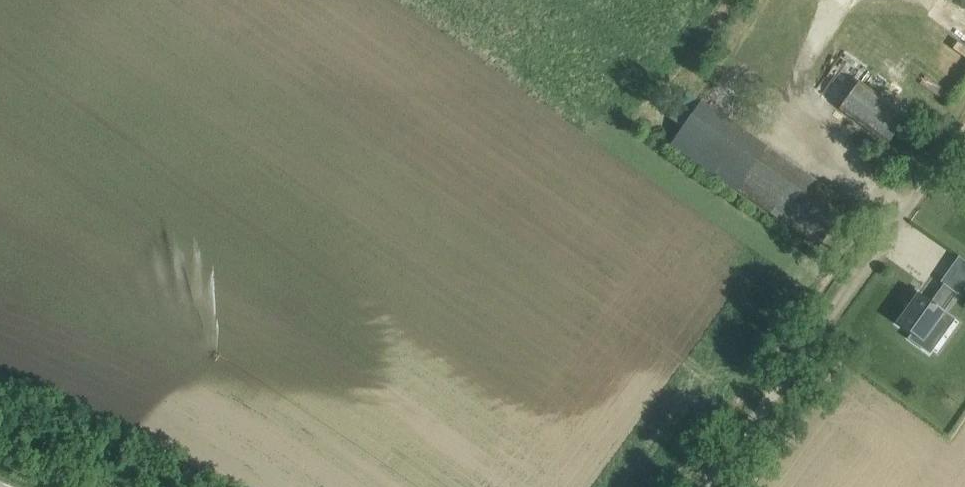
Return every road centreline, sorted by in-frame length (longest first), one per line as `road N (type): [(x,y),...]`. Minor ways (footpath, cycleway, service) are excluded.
road 1 (track): [(701,486),(838,294)]

